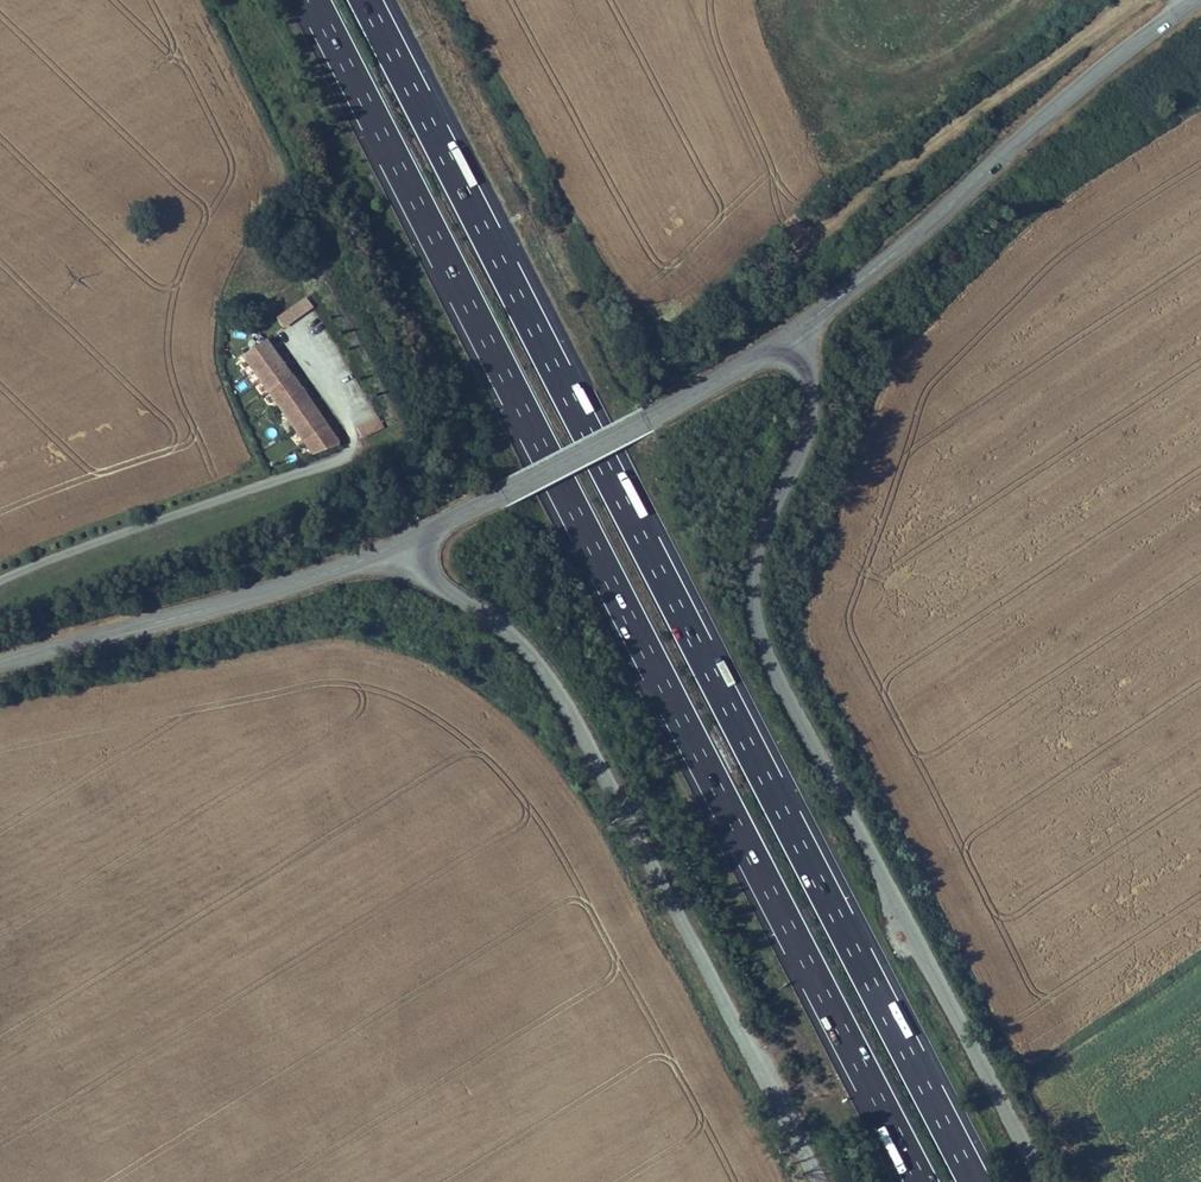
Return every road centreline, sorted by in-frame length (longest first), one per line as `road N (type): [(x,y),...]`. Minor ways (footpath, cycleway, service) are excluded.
road 1 (motorway): [(313,0),(922,1181)]
road 2 (motorway): [(974,1181),(367,0)]
road 3 (unclassified): [(798,326),(812,399),(792,465),(752,552),(755,619),(1047,1181)]
road 4 (unclassified): [(822,1181),(539,655),(396,541)]
road 5 (tertiary): [(798,326),(1124,48),(1195,0)]
road 6 (tertiary): [(396,541),(332,569),(0,662)]
road 7 (tertiary): [(670,403),(396,541)]
road 8 (tertiary): [(670,403),(798,326)]

